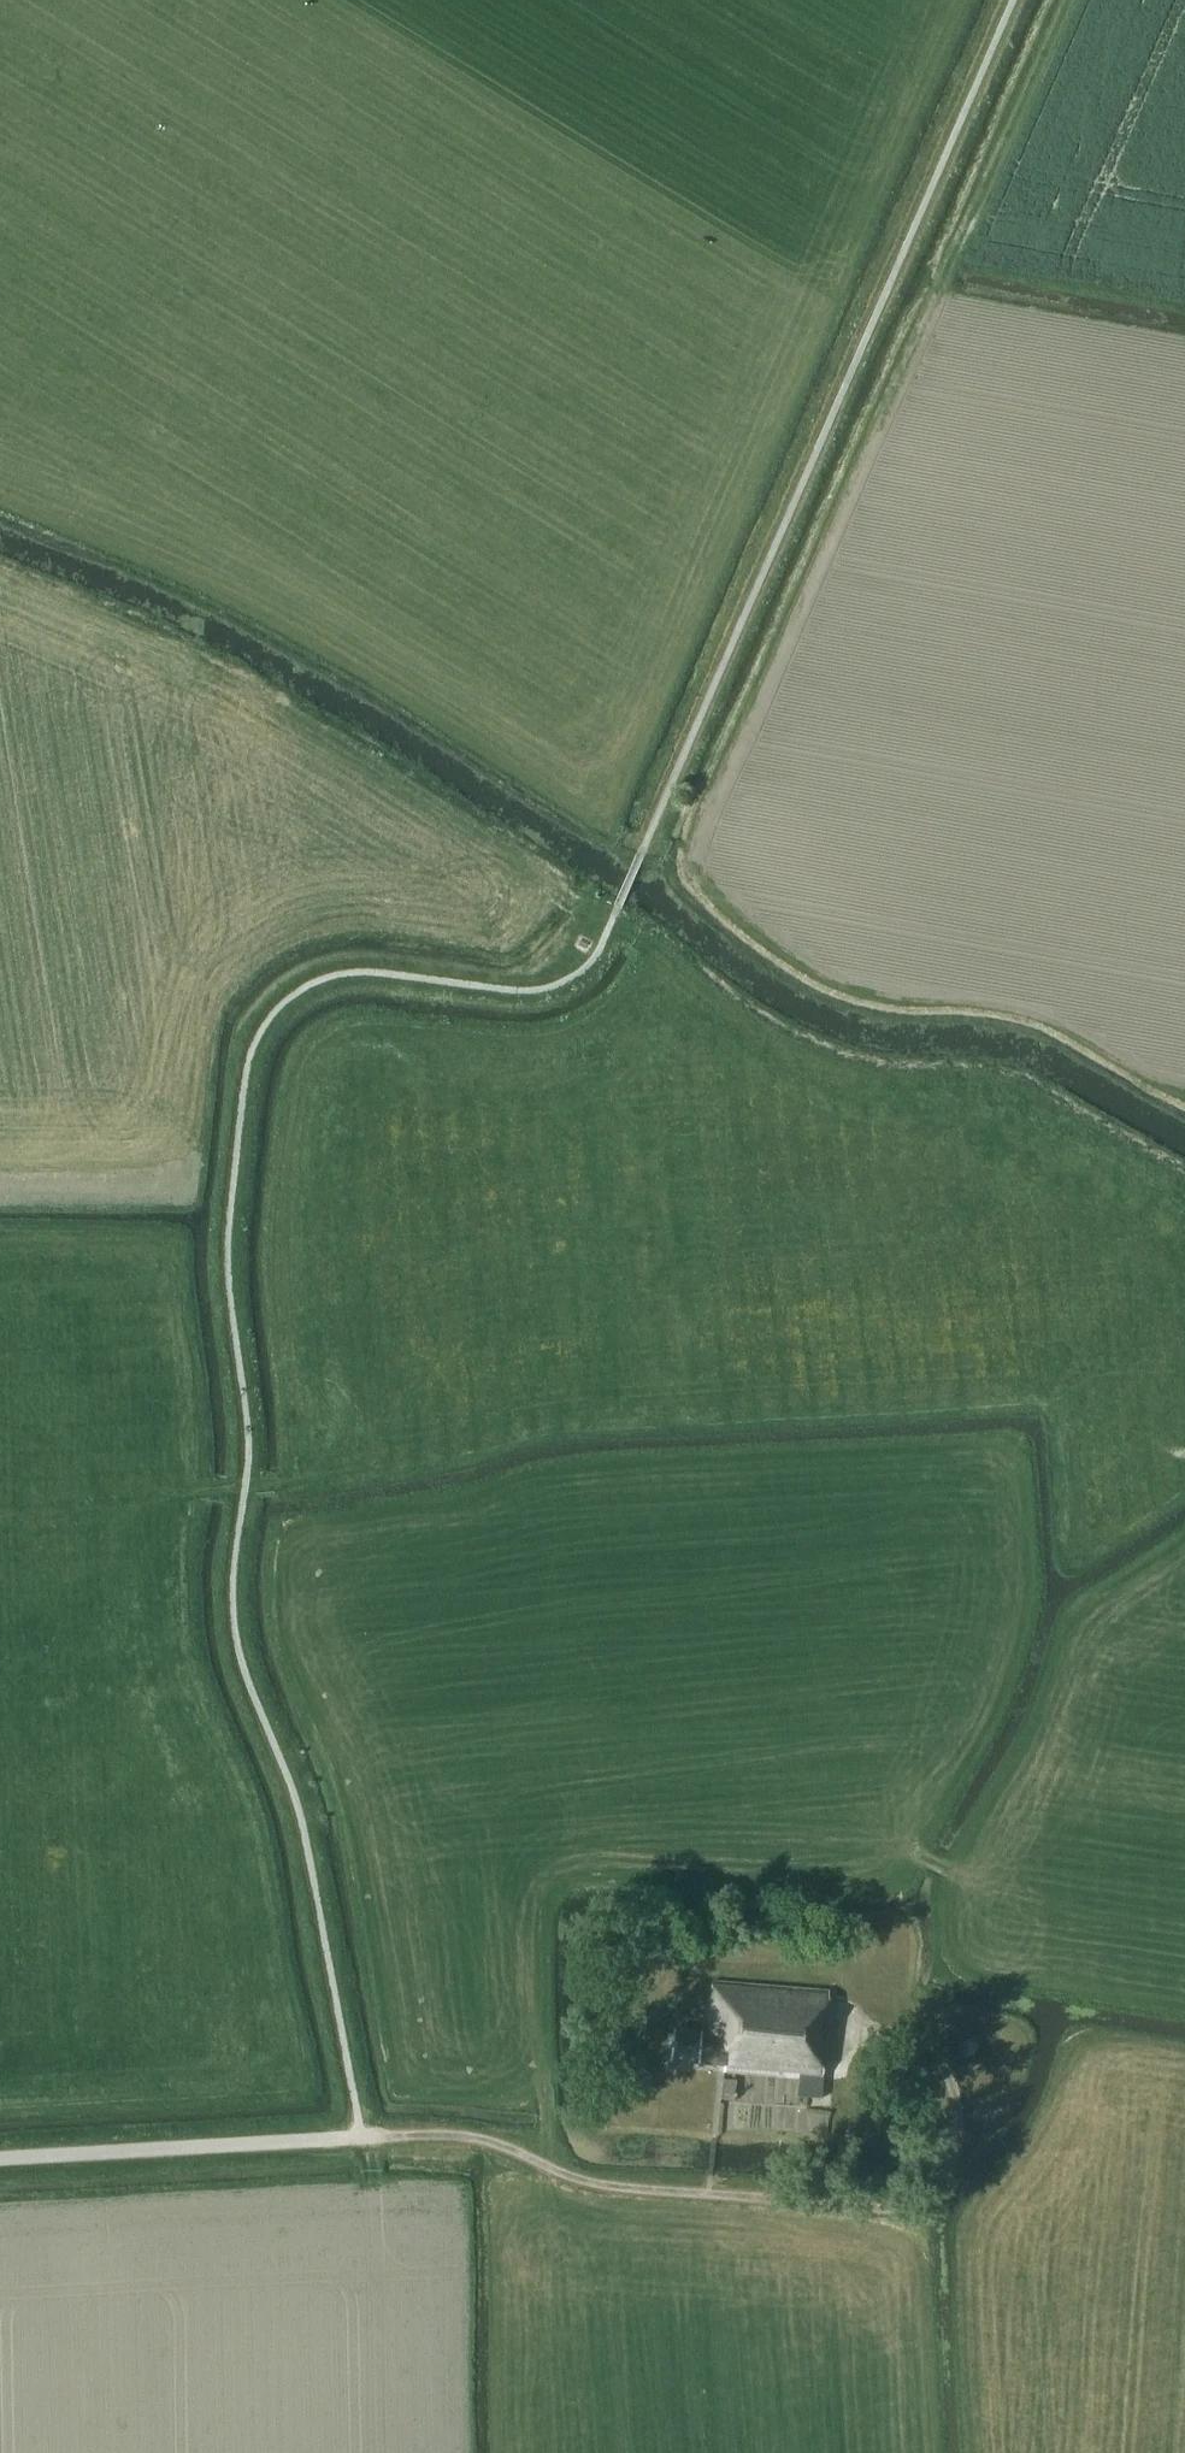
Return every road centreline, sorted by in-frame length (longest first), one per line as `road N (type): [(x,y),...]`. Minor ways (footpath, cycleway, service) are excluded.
road 1 (unclassified): [(0,2157),(360,2136)]

